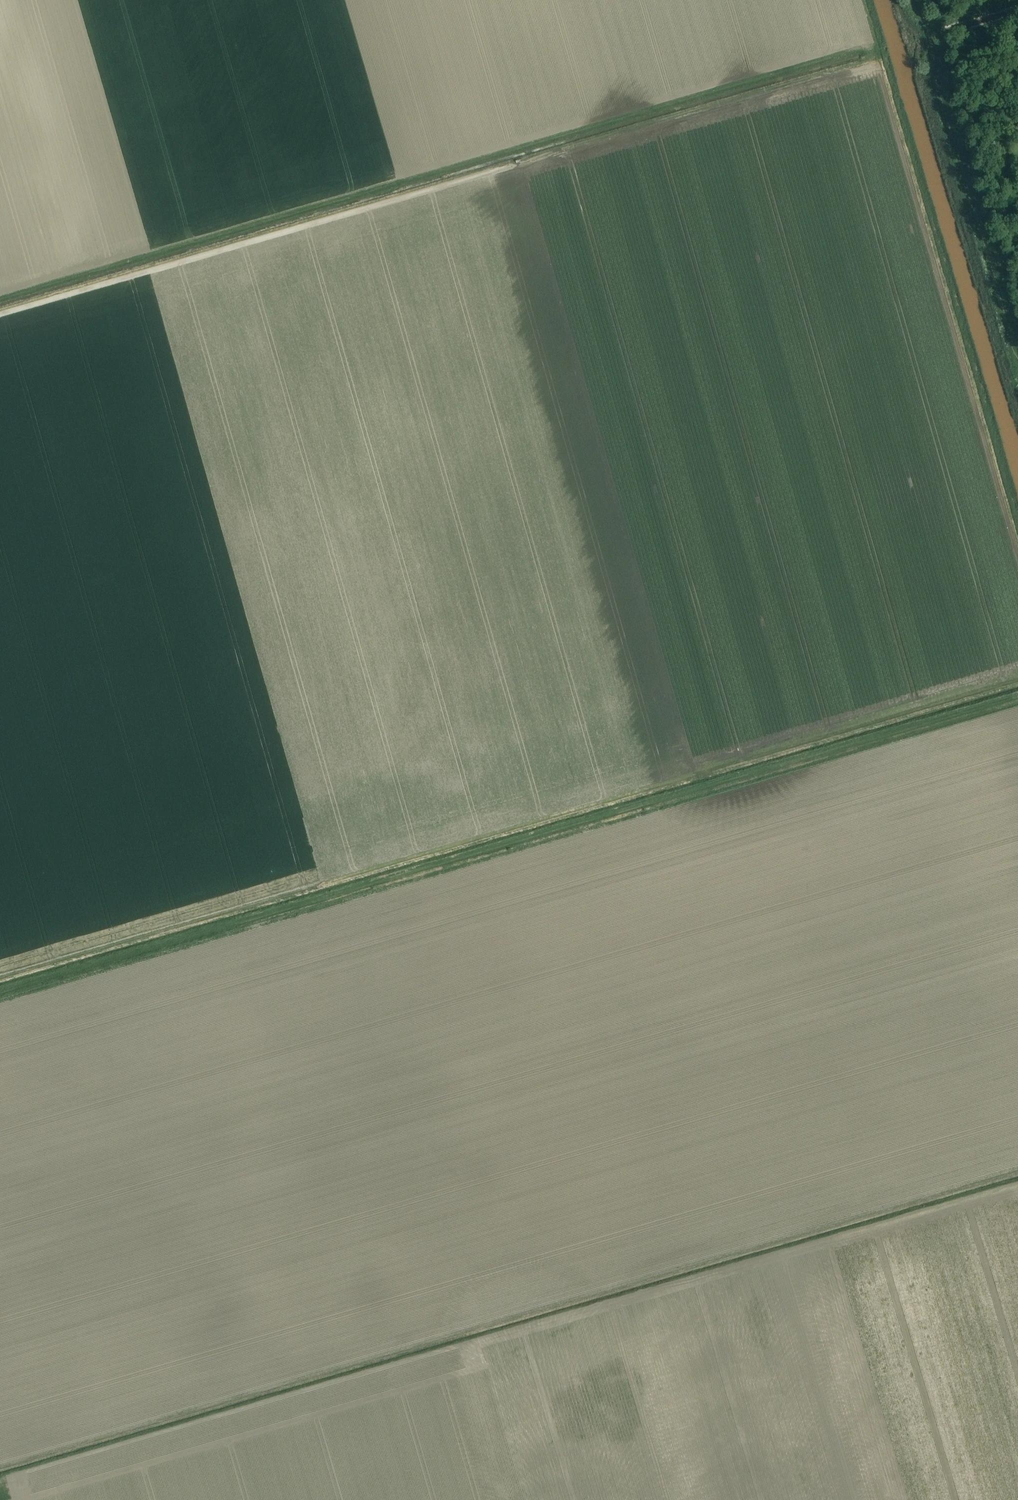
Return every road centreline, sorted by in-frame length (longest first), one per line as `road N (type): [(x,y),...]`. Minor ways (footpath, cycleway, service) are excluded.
road 1 (track): [(1016,358),(936,85),(929,31)]

